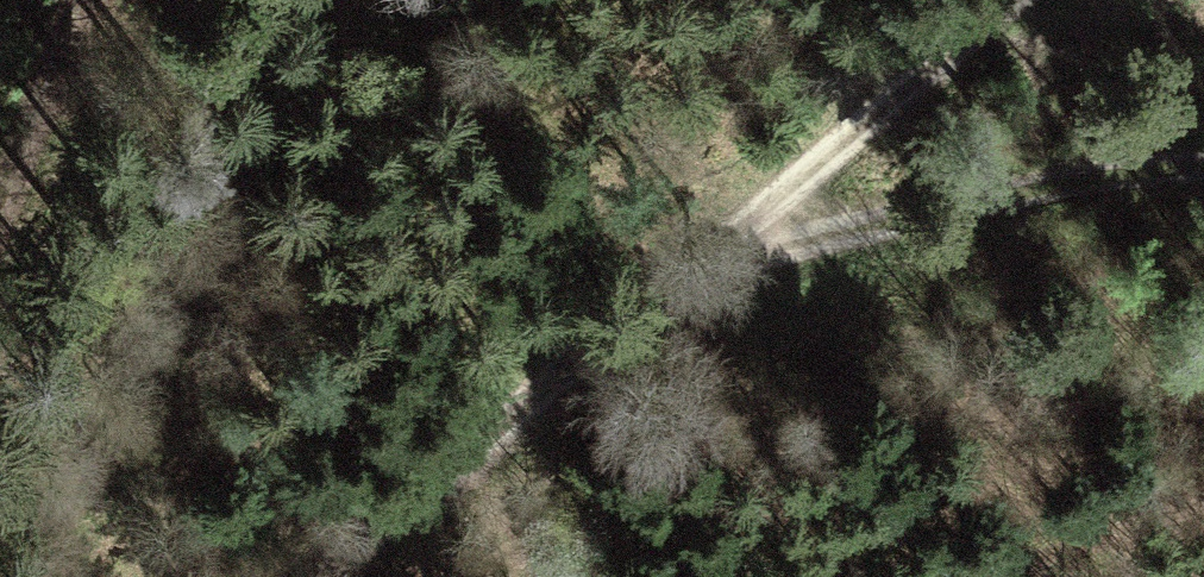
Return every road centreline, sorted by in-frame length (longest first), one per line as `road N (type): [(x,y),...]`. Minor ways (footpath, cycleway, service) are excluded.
road 1 (track): [(735,239),(303,576)]
road 2 (track): [(1203,164),(735,239)]
road 3 (track): [(1017,0),(735,239)]
road 4 (track): [(71,0),(0,191)]

